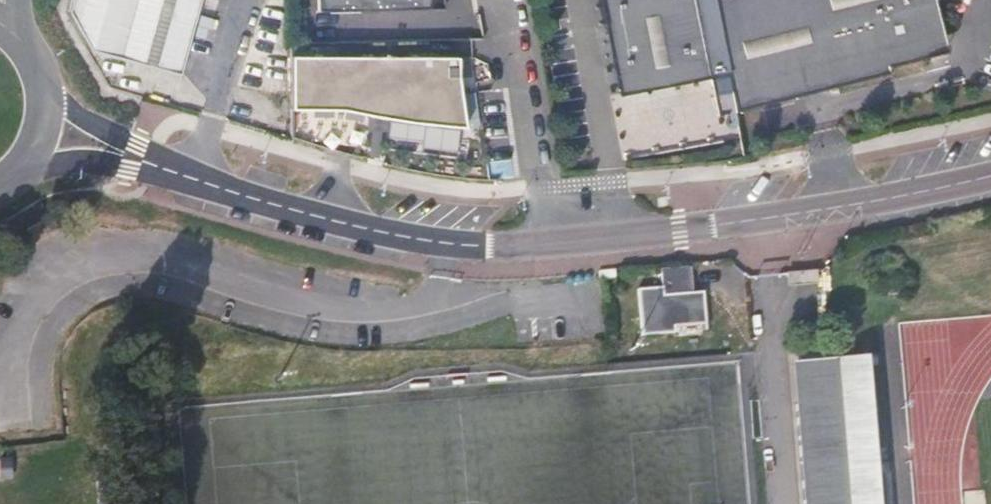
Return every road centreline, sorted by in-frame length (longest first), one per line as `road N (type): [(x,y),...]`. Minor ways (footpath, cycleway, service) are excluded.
road 1 (residential): [(175,173),(378,231),(490,246),(760,221),(990,176)]
road 2 (residential): [(3,191),(52,165),(77,163),(175,173)]
road 3 (residential): [(175,173),(44,90)]

